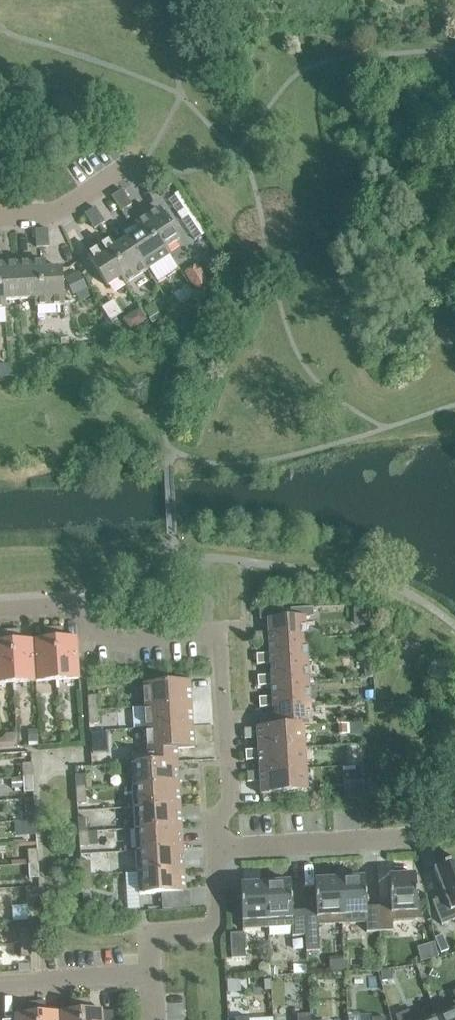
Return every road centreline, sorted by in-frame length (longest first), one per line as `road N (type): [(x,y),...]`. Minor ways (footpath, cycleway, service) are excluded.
road 1 (residential): [(0,608),(60,605),(105,641),(219,632)]
road 2 (residential): [(215,849),(401,839),(441,825)]
road 3 (residential): [(215,849),(230,796),(219,632)]
road 4 (residential): [(147,975),(157,935),(219,929),(215,849)]
road 5 (residential): [(0,986),(147,975)]
road 6 (residential): [(0,220),(57,215),(135,175)]

